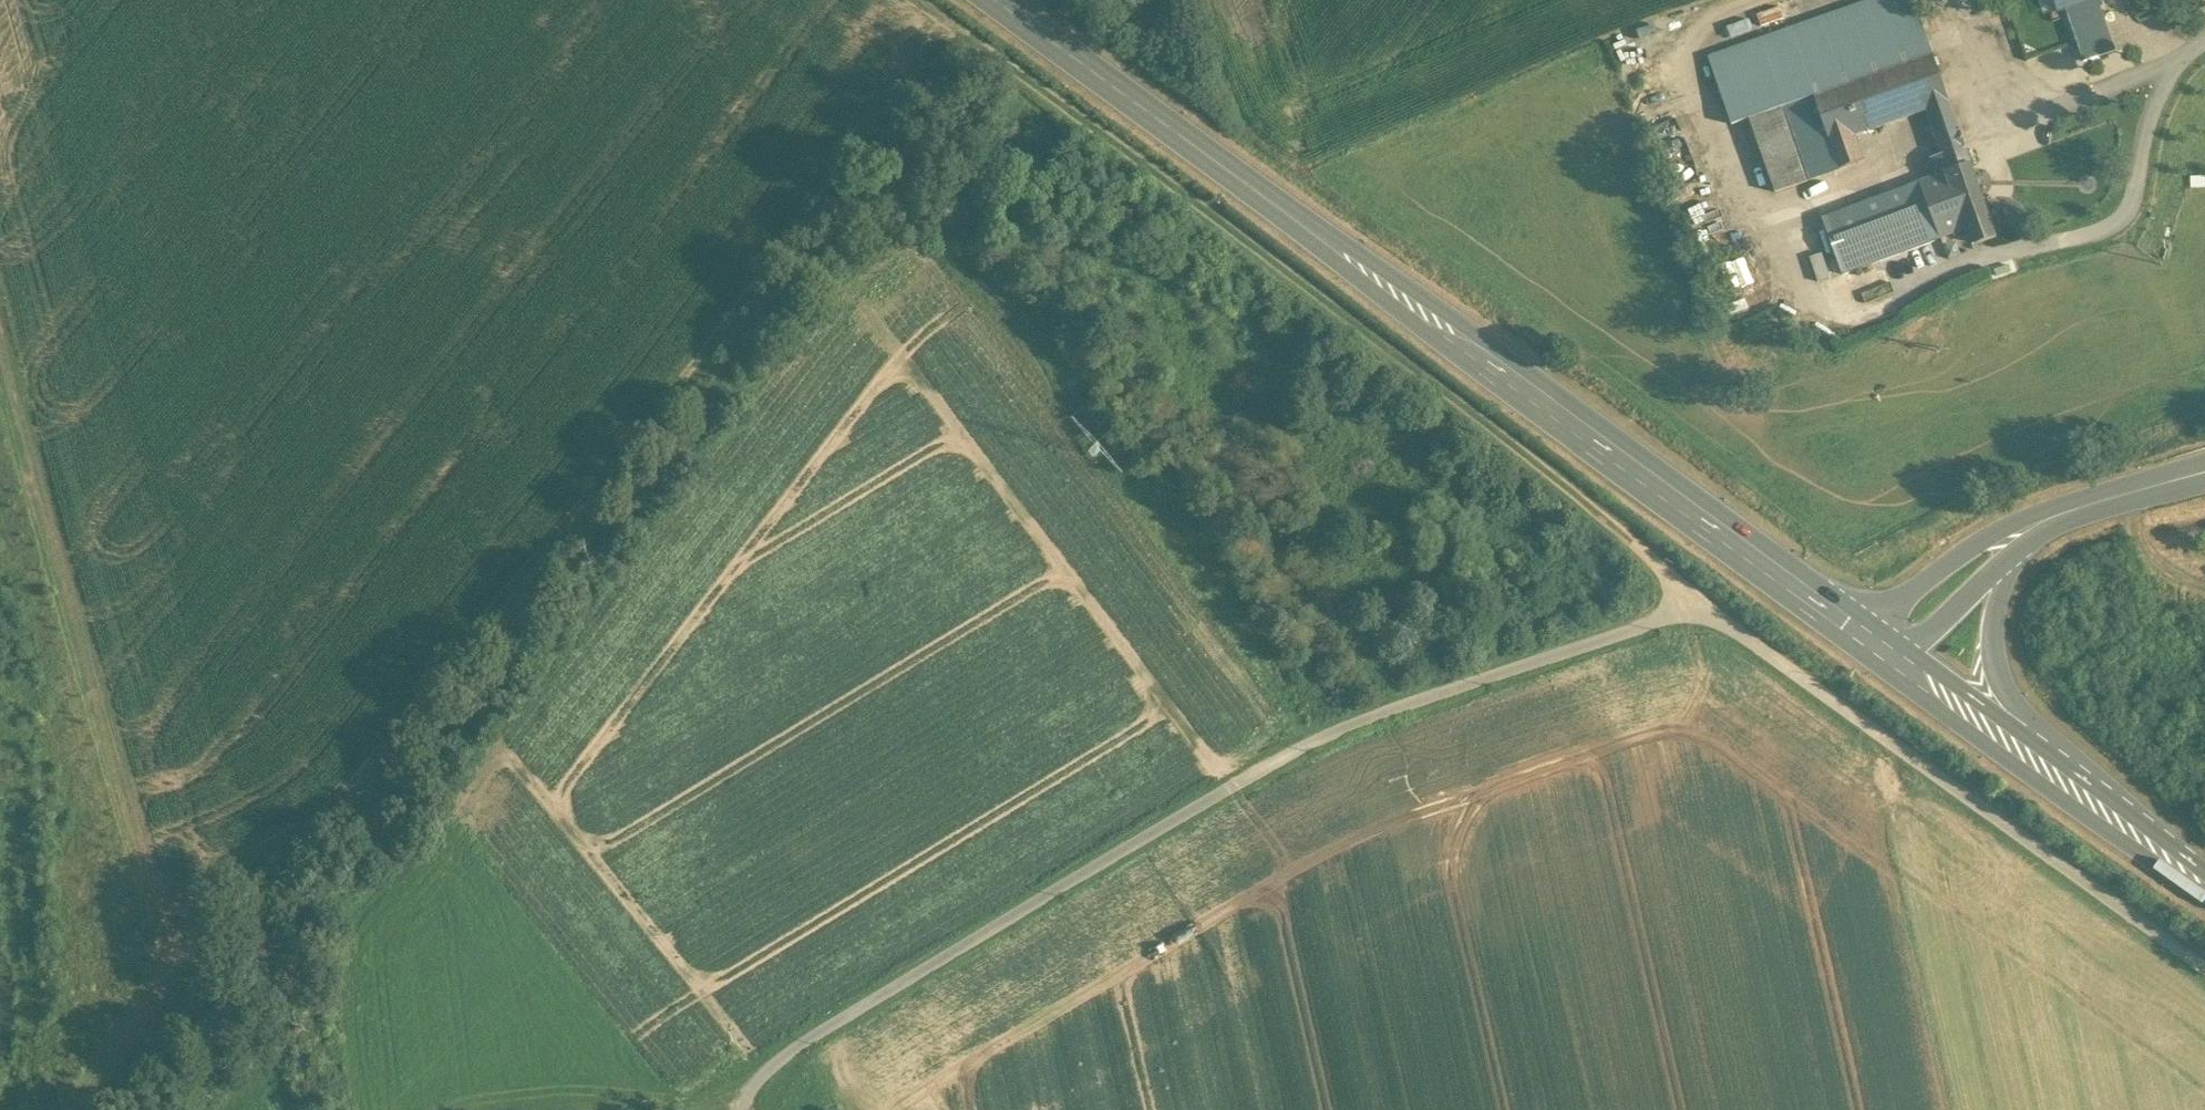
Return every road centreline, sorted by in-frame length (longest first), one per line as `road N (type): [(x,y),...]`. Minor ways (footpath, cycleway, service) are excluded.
road 1 (track): [(95,1109),(201,965),(195,886),(201,875),(330,807),(940,23),(959,27),(1277,265),(1641,549),(1694,601)]
road 2 (track): [(738,1109),(778,1057),(1310,743),(1694,601),(2204,966)]
road 3 (primary): [(994,0),(1857,630)]
road 4 (primary): [(2028,754),(1992,661),(1992,621),(2000,581),(2045,516)]
road 5 (primary): [(1857,630),(1997,532),(2045,516)]
road 6 (primary): [(2028,754),(2204,882)]
road 7 (primary): [(1857,630),(2028,754)]
road 8 (primary): [(2045,516),(2204,471)]

